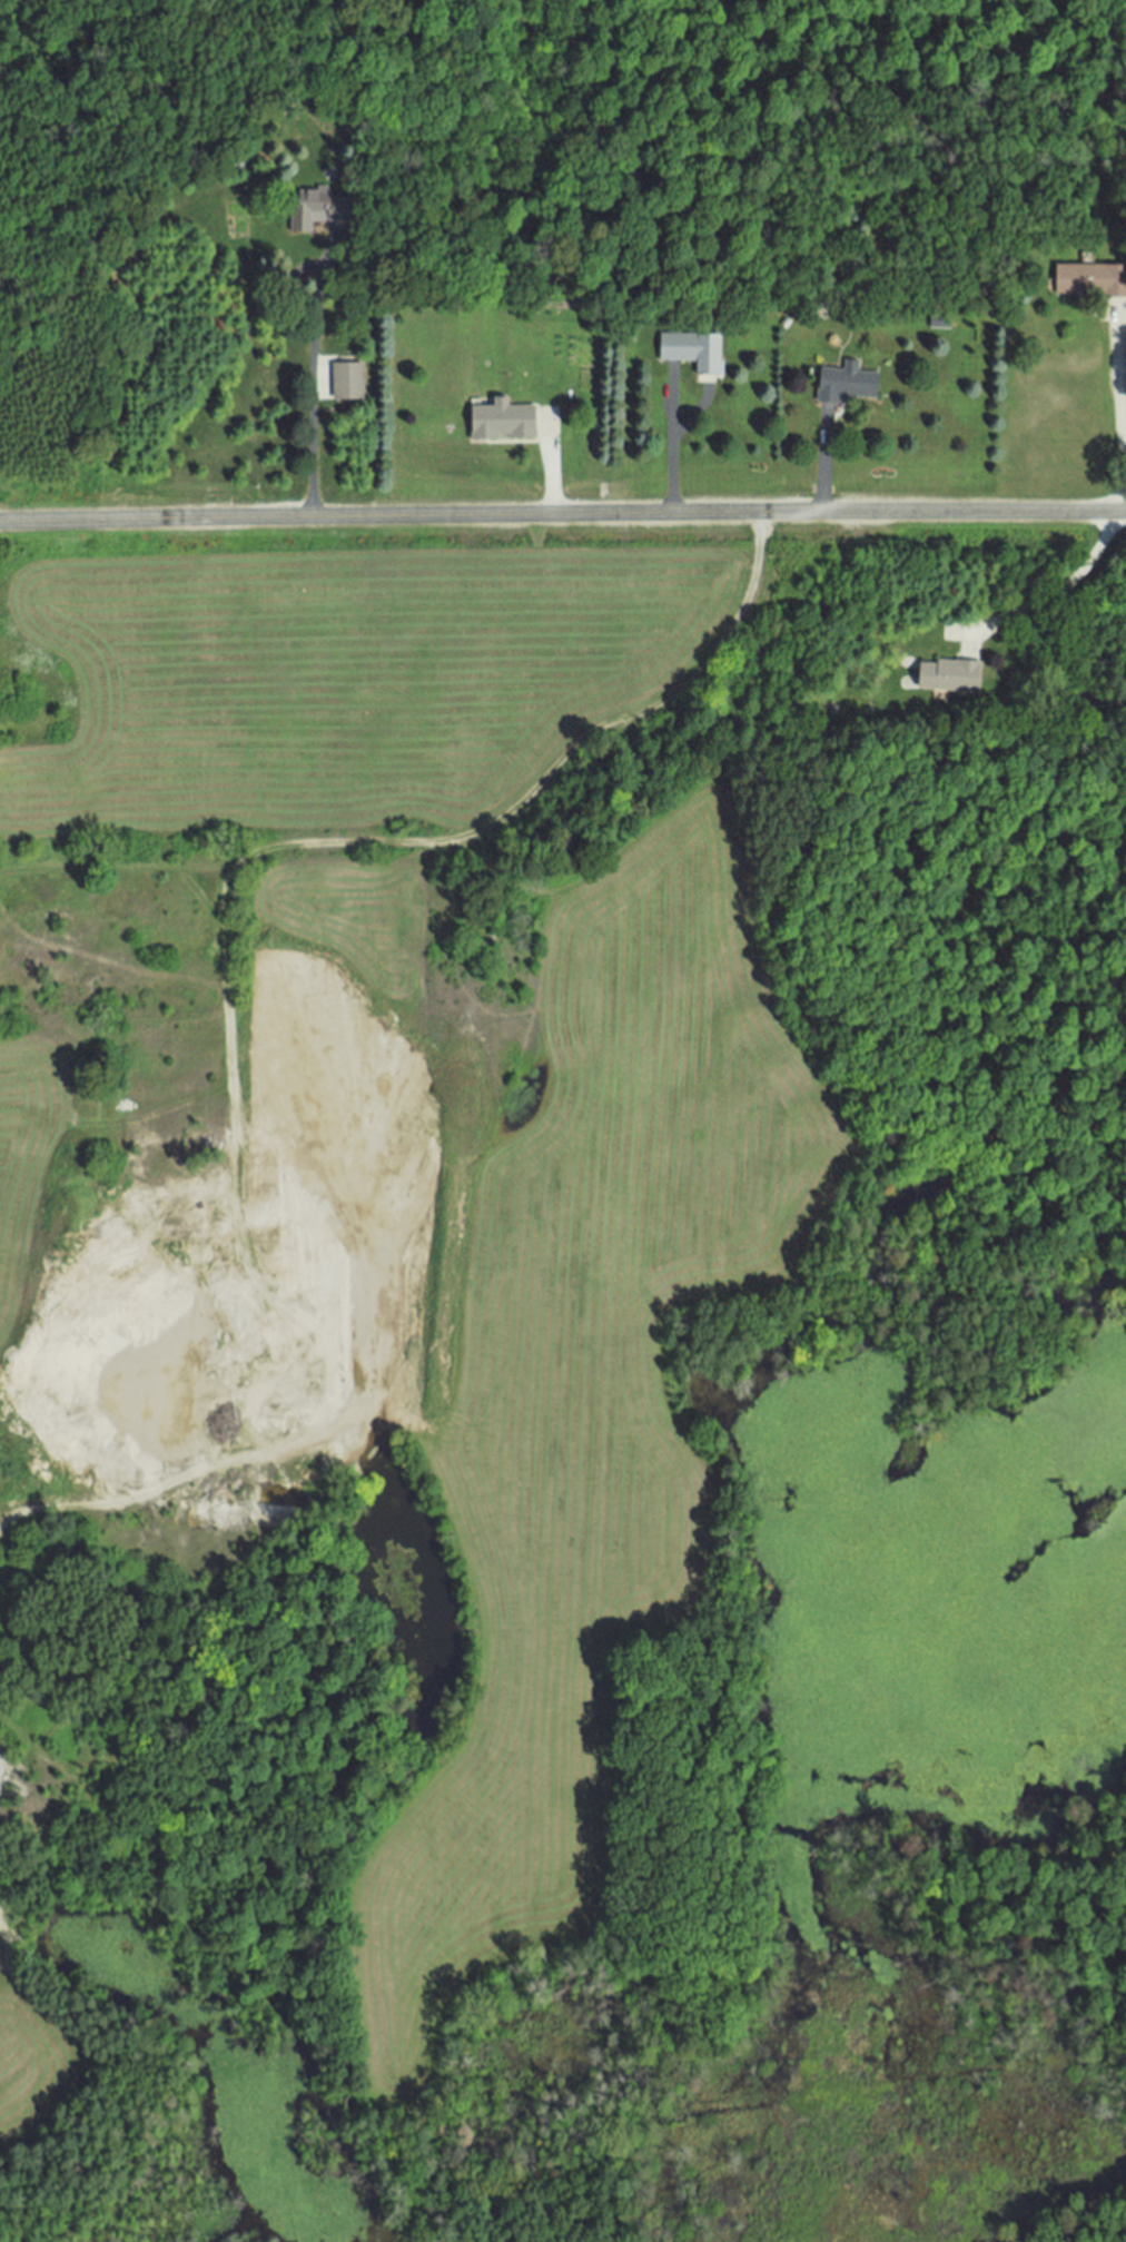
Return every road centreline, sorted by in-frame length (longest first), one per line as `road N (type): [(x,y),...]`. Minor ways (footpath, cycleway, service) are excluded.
road 1 (residential): [(1125,514),(0,523)]

